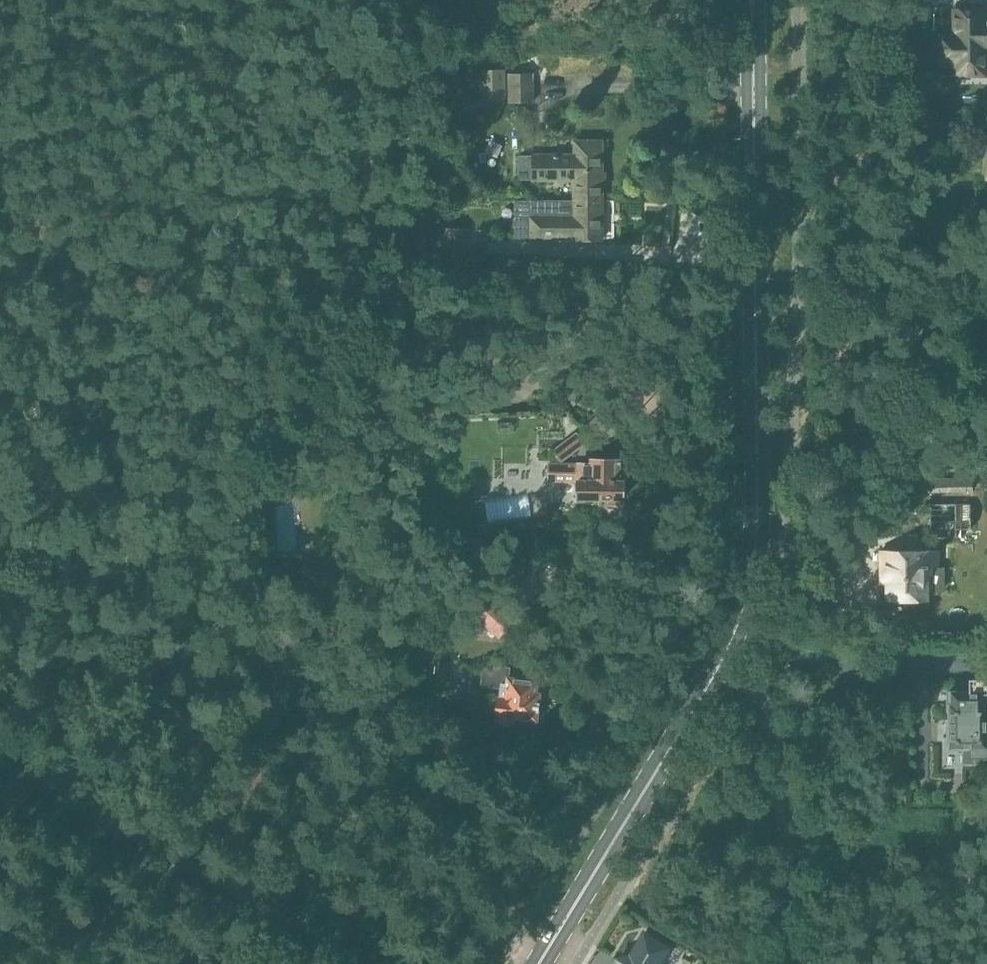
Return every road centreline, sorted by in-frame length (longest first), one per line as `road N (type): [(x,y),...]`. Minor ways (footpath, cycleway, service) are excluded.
road 1 (secondary): [(539,963),(726,658),(758,562),(754,0)]
road 2 (unclassified): [(738,682),(778,622),(793,515),(787,0)]
road 3 (track): [(359,963),(149,842)]
road 4 (track): [(0,767),(149,842)]

